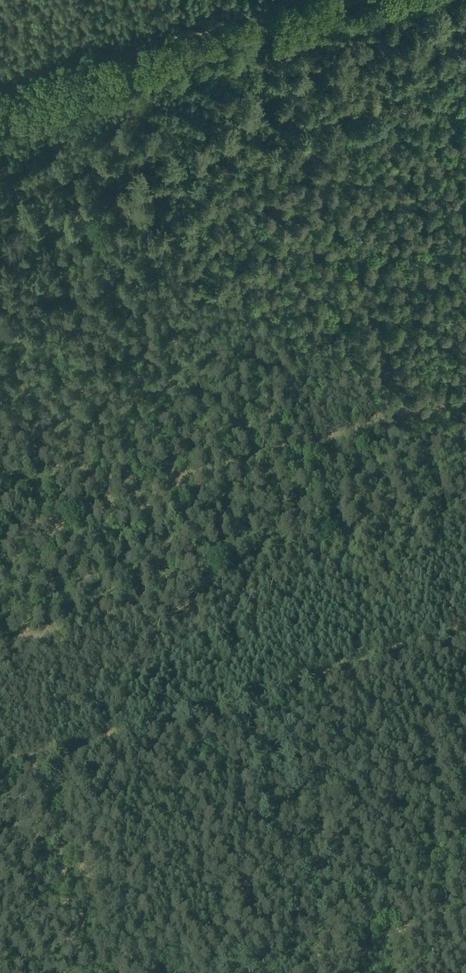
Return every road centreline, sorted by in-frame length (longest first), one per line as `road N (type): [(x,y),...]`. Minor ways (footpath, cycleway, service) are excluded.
road 1 (track): [(465,397),(0,538)]
road 2 (track): [(361,0),(0,112)]
road 3 (track): [(287,0),(0,88)]

